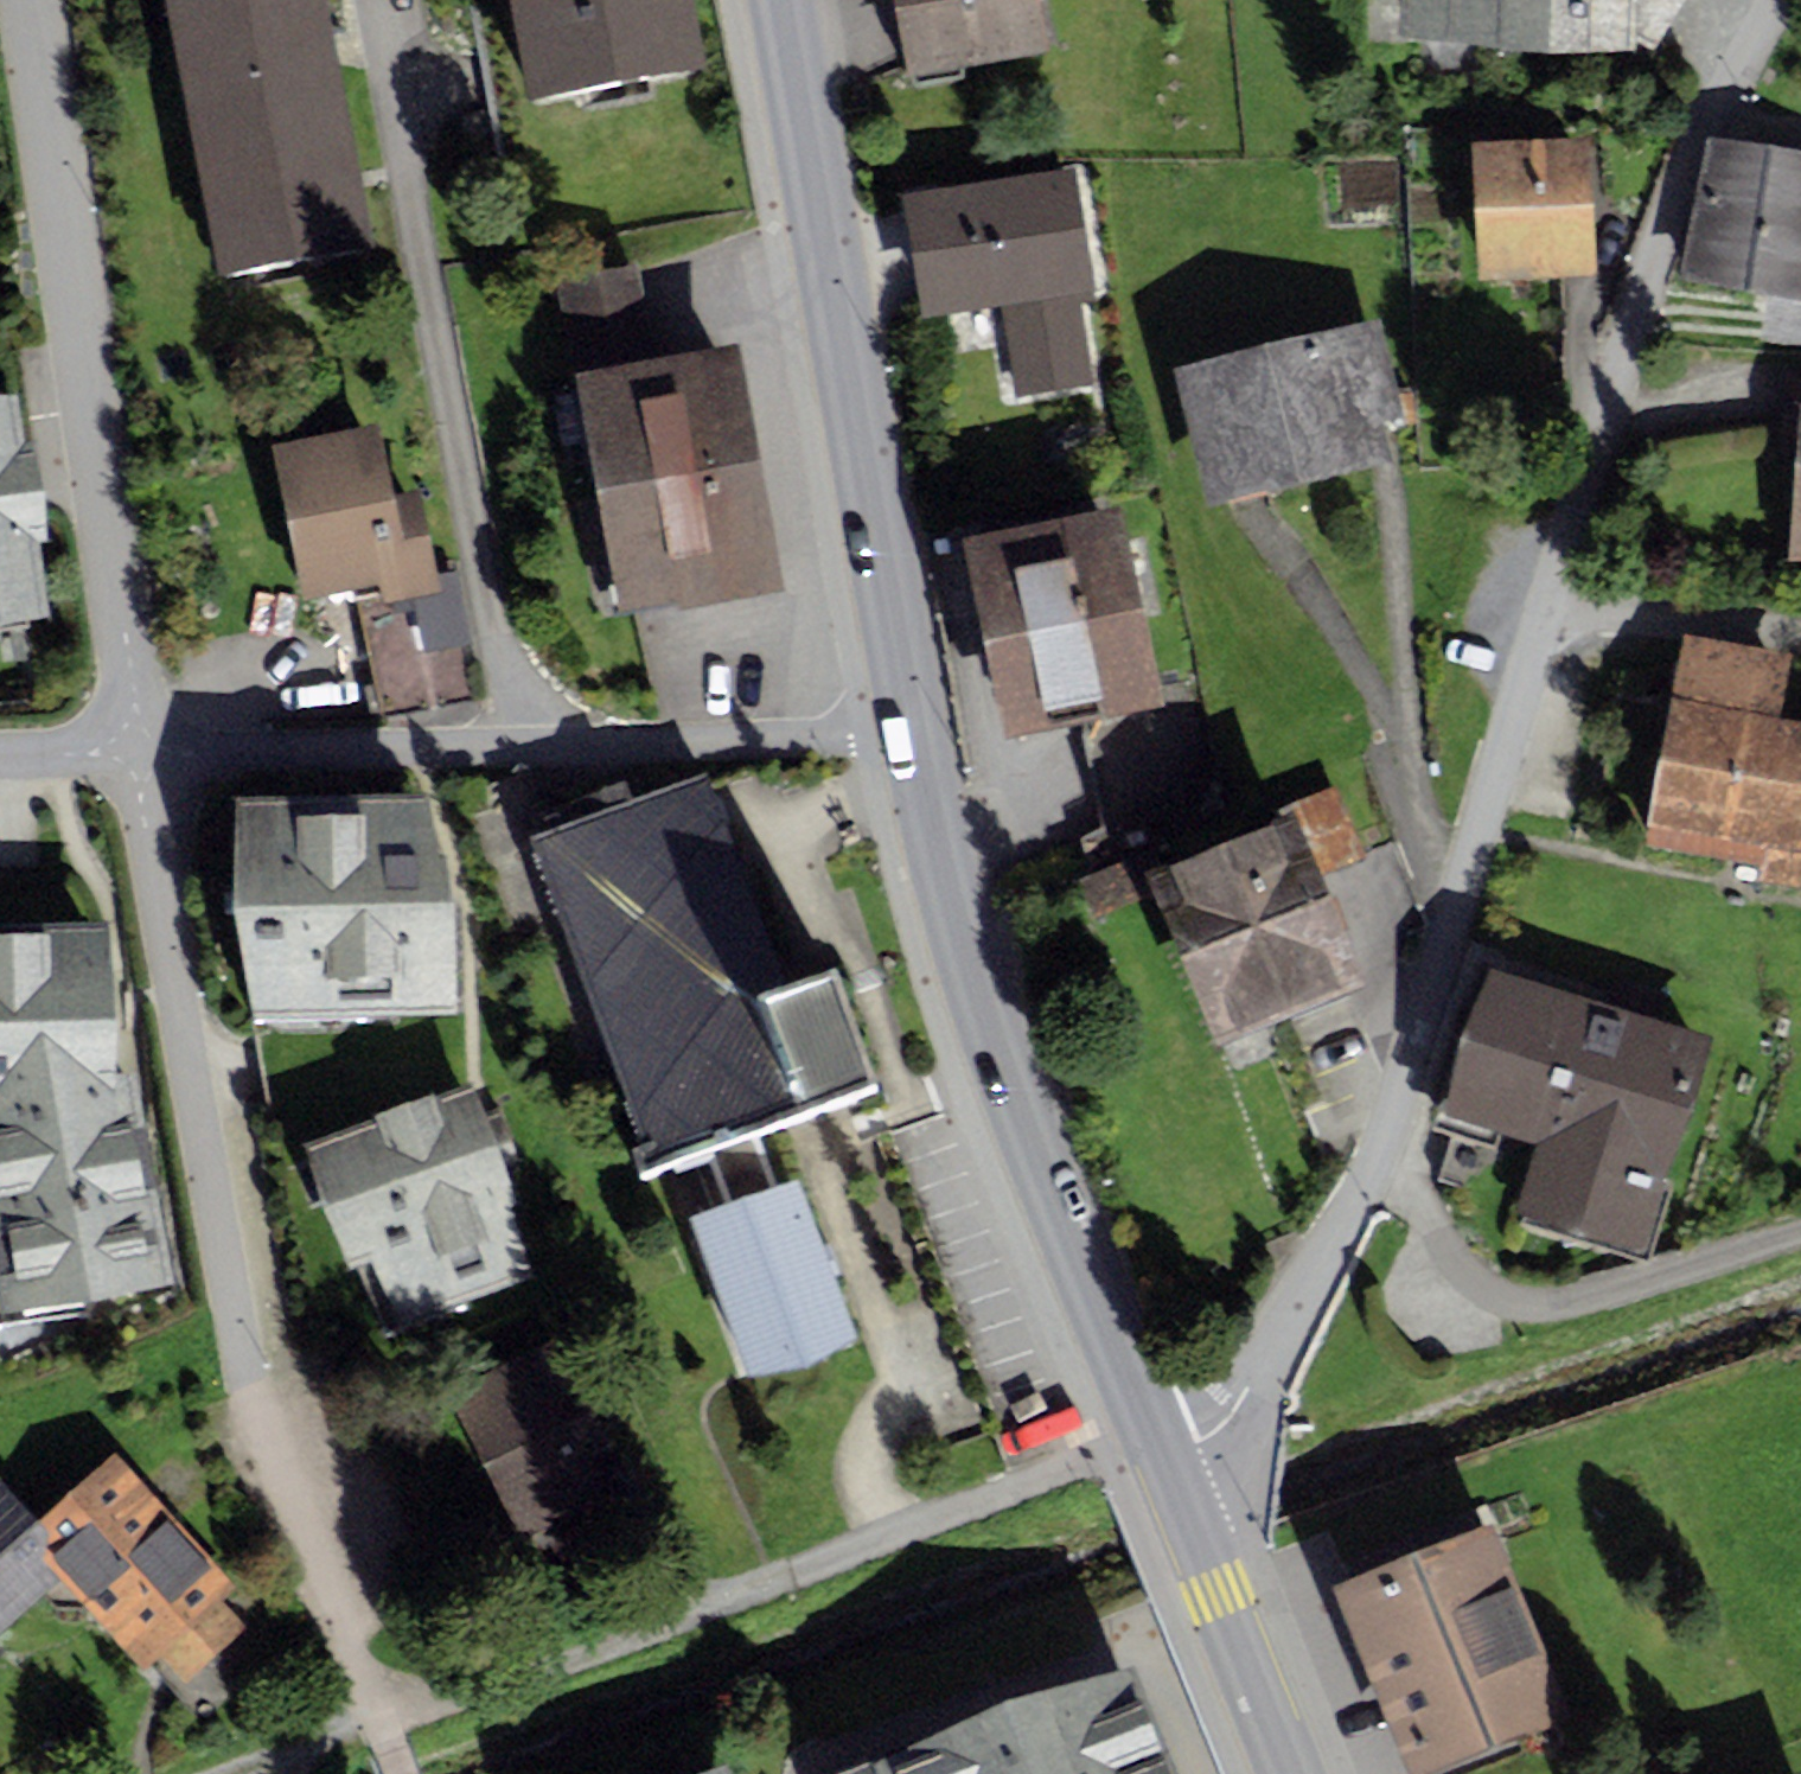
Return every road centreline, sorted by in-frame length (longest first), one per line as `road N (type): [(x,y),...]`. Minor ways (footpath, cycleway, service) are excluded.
road 1 (residential): [(376,1724),(269,1459),(247,1382),(140,753)]
road 2 (residential): [(1161,1456),(1199,1443),(1230,1416),(1370,1179),(1551,598)]
road 3 (tertiary): [(1161,1456),(1031,1146),(939,859),(912,726)]
road 4 (residential): [(912,726),(853,735),(140,753)]
road 5 (residential): [(140,753),(28,0)]
road 6 (tertiary): [(912,726),(780,0)]
road 7 (residential): [(1551,598),(1676,191),(1701,125),(1771,0)]
road 8 (track): [(376,1724),(801,1571)]
road 9 (tertiary): [(1290,1773),(1161,1456)]
road 10 (residential): [(1551,598),(1800,631)]
road 11 (residential): [(140,753),(0,756)]

